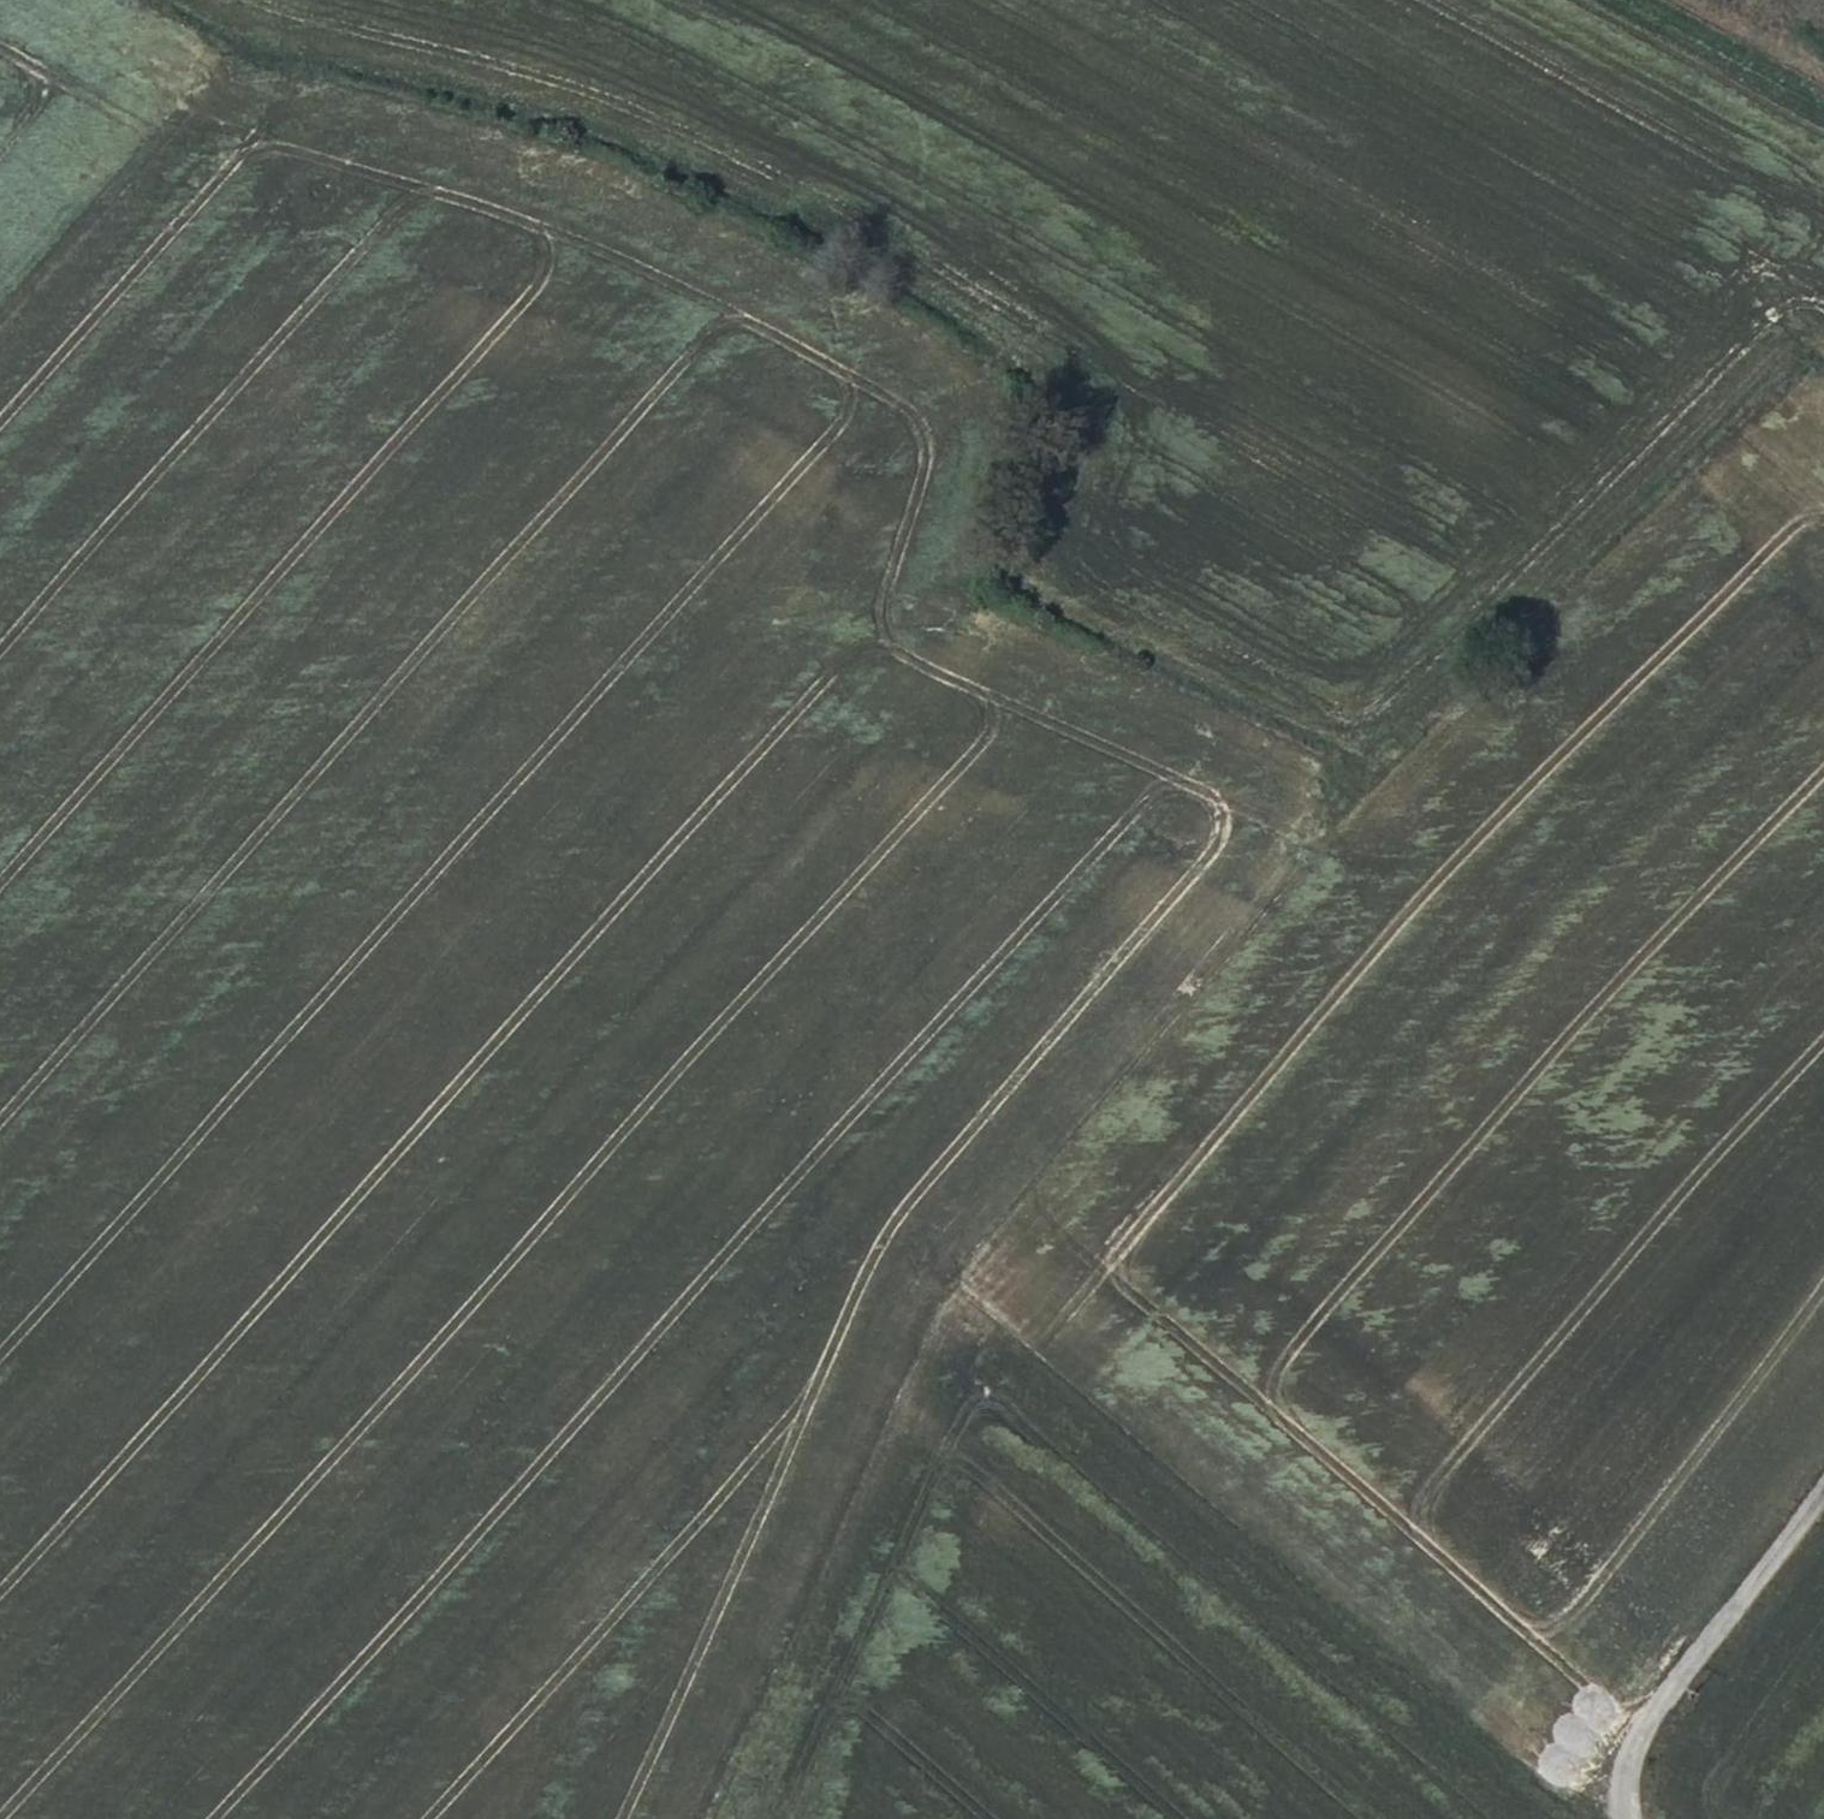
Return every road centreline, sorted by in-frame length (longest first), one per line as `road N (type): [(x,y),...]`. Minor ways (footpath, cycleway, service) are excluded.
road 1 (unclassified): [(1629,1818),(1626,1775),(1637,1738),(1823,1482)]

